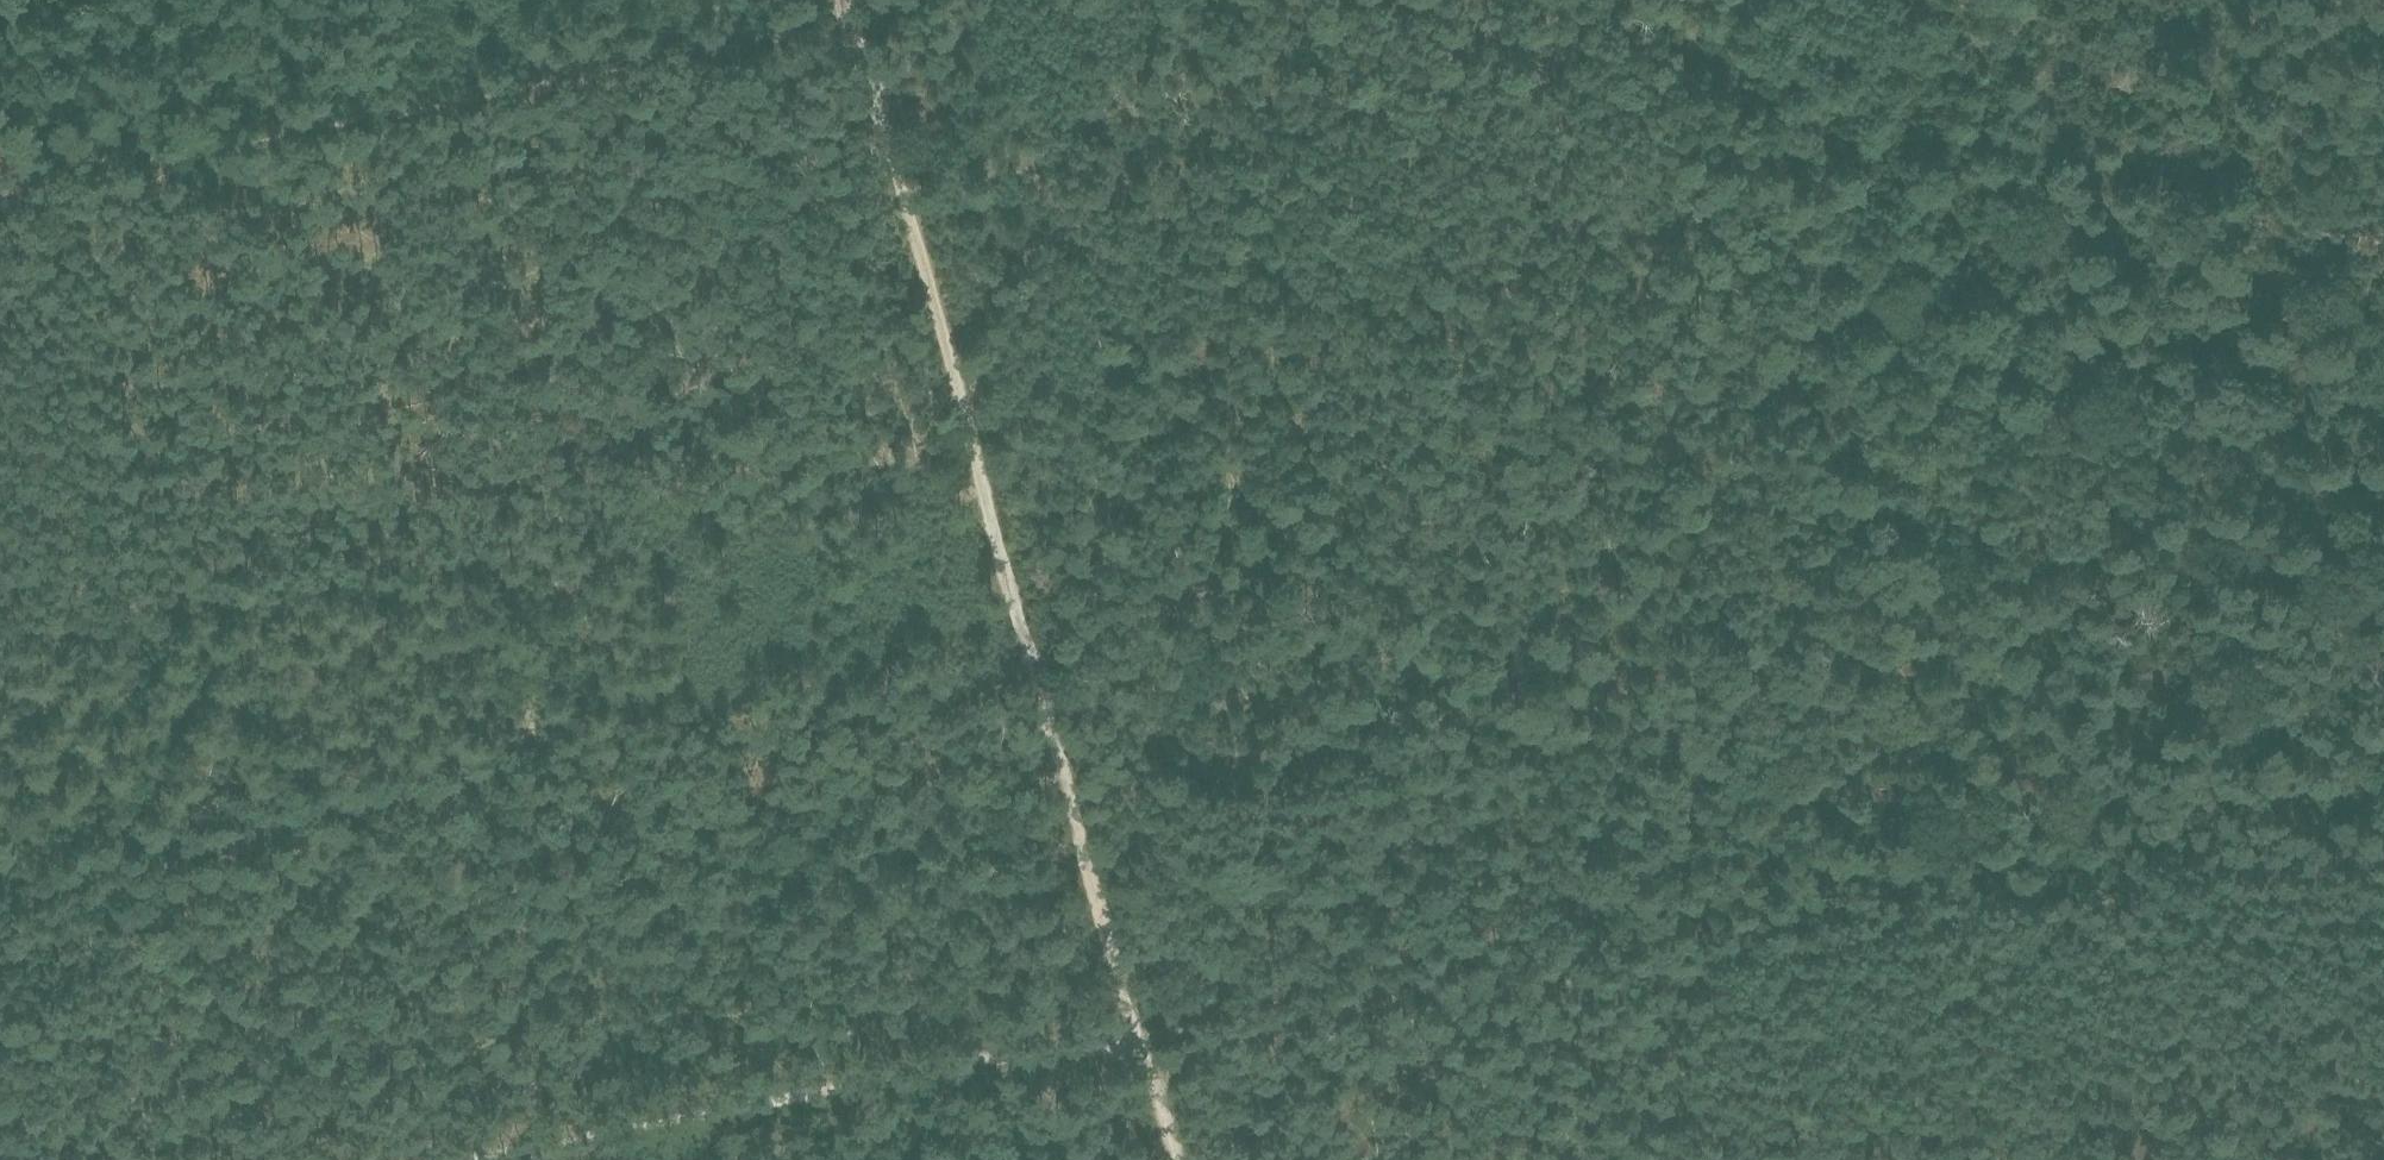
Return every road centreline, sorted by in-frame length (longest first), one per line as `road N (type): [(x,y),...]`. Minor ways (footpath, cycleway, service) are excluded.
road 1 (track): [(855,14),(1116,980)]
road 2 (track): [(483,1159),(1130,1033)]
road 3 (track): [(1116,980),(1165,1159)]

